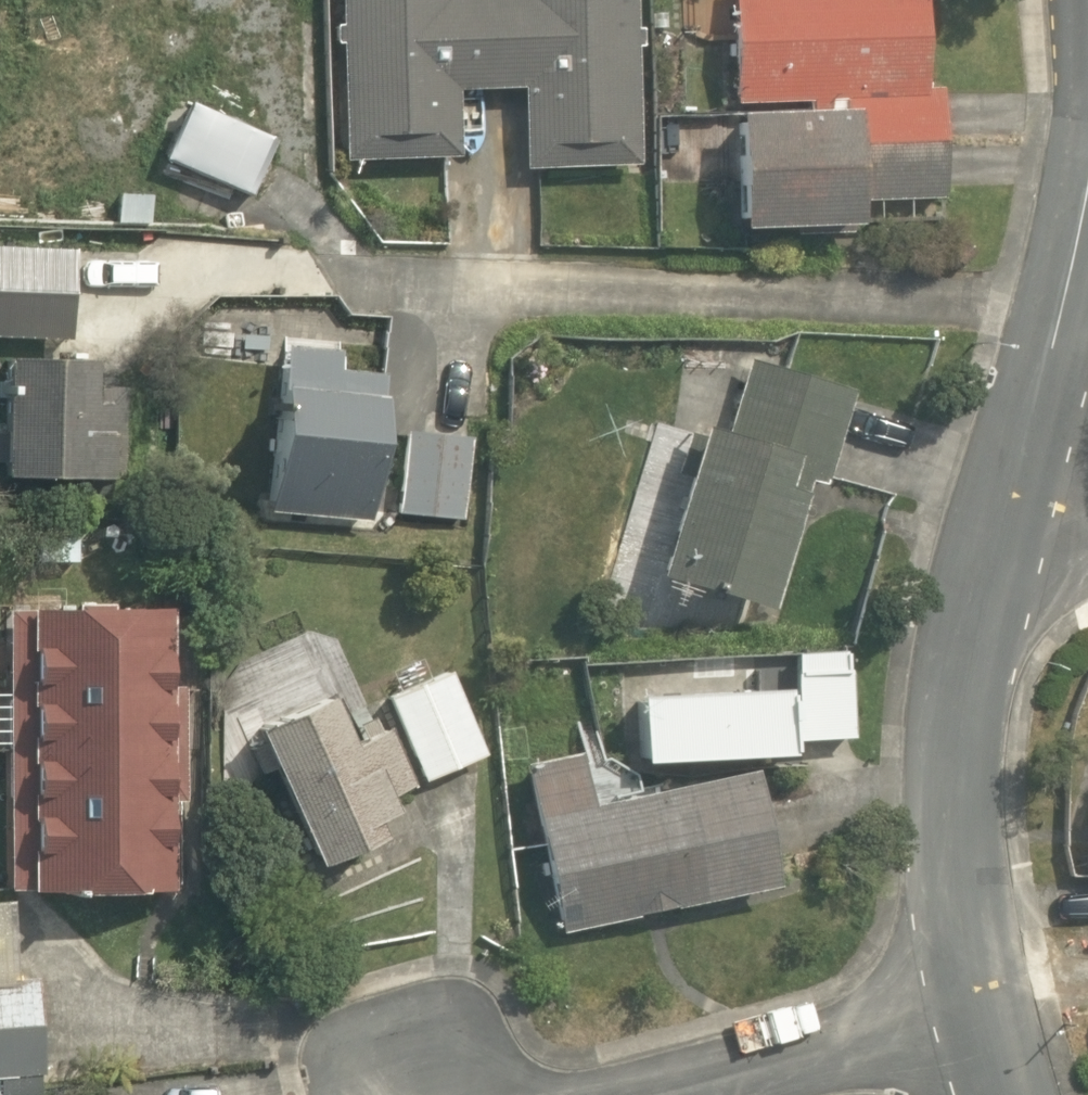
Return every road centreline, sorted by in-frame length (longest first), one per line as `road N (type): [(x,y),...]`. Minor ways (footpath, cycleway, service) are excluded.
road 1 (residential): [(1064,307),(369,301)]
road 2 (residential): [(985,1019),(964,934),(955,753),(967,658),(1006,504)]
road 3 (residential): [(643,1094),(985,1019)]
road 4 (residential): [(1006,504),(1064,307)]
road 5 (residential): [(1064,307),(1087,187)]

